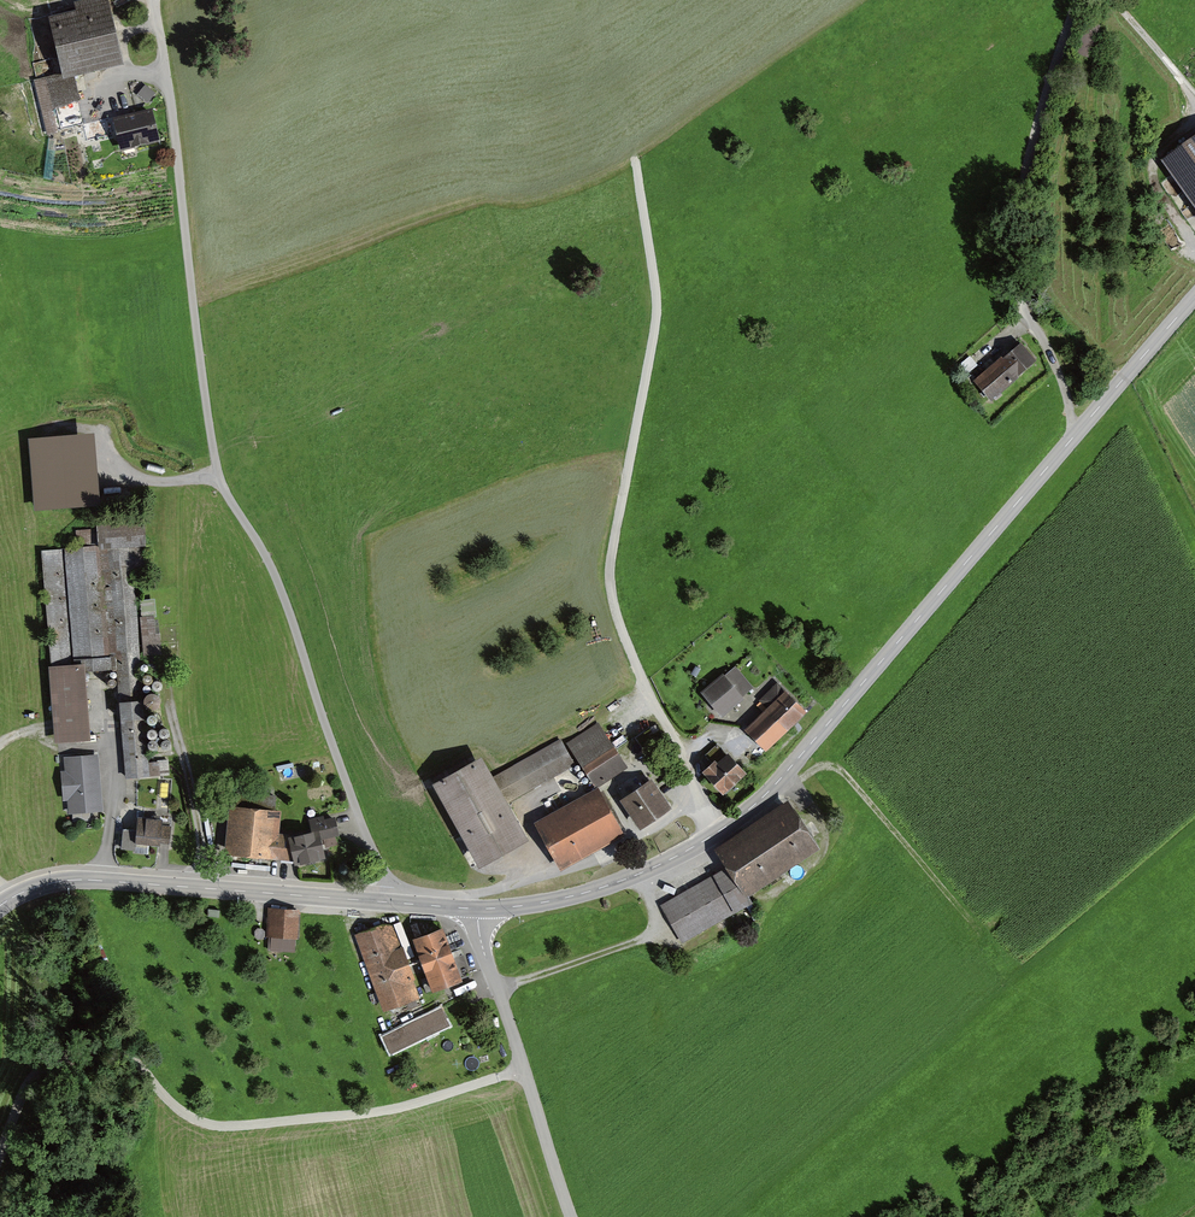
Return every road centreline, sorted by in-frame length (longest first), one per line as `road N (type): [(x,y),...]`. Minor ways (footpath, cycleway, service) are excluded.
road 1 (tertiary): [(478,909),(557,900),(623,880),(742,816),(1194,297)]
road 2 (track): [(389,902),(281,584),(215,477),(155,0)]
road 3 (track): [(635,148),(659,310),(612,580),(619,622),(681,751),(709,837)]
road 4 (track): [(0,1162),(28,1083),(55,1059),(77,1054),(129,1060),(182,1111),(216,1128),(398,1106),(524,1070)]
road 5 (tertiary): [(0,906),(54,882),(85,879),(478,909)]
road 6 (track): [(1073,439),(1060,369),(1022,311),(1017,267),(1038,118),(1079,0)]
road 7 (track): [(983,936),(835,769),(801,786),(826,829),(826,854),(760,904)]
road 8 (unclassified): [(478,909),(482,946),(572,1216)]
road 9 (track): [(661,864),(647,939),(497,990)]
road 10 (track): [(200,888),(201,844),(163,673)]
road 11 (track): [(36,431),(108,432),(116,463),(144,483),(215,477)]
road 12 (track): [(106,880),(112,806),(105,685)]
road 13 (track): [(1194,245),(1159,191),(1156,164),(1160,150),(1194,121)]
road 14 (track): [(1194,95),(1114,0)]

